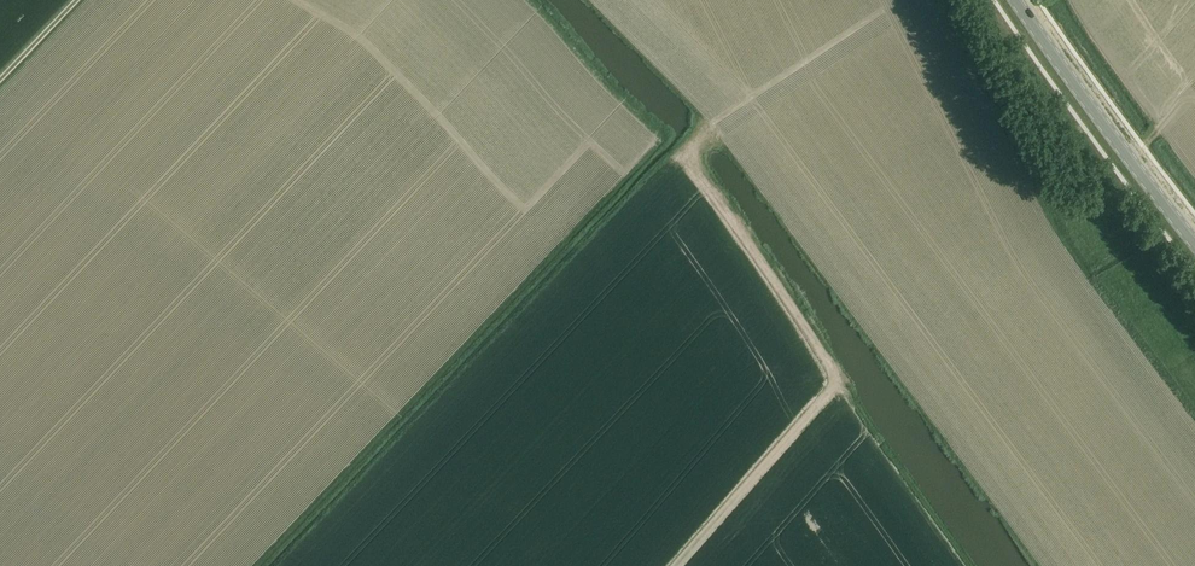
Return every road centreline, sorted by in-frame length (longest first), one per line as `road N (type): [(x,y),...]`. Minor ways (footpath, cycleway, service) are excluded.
road 1 (secondary): [(1194,238),(1121,152),(1018,0)]

